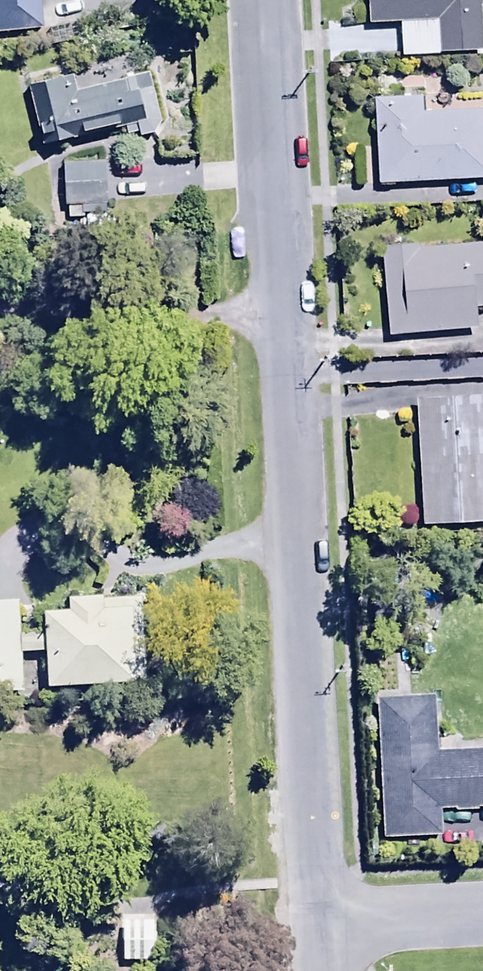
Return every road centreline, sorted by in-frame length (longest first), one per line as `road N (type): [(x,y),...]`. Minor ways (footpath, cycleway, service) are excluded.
road 1 (unclassified): [(320,918),(272,0)]
road 2 (residential): [(320,918),(482,910)]

